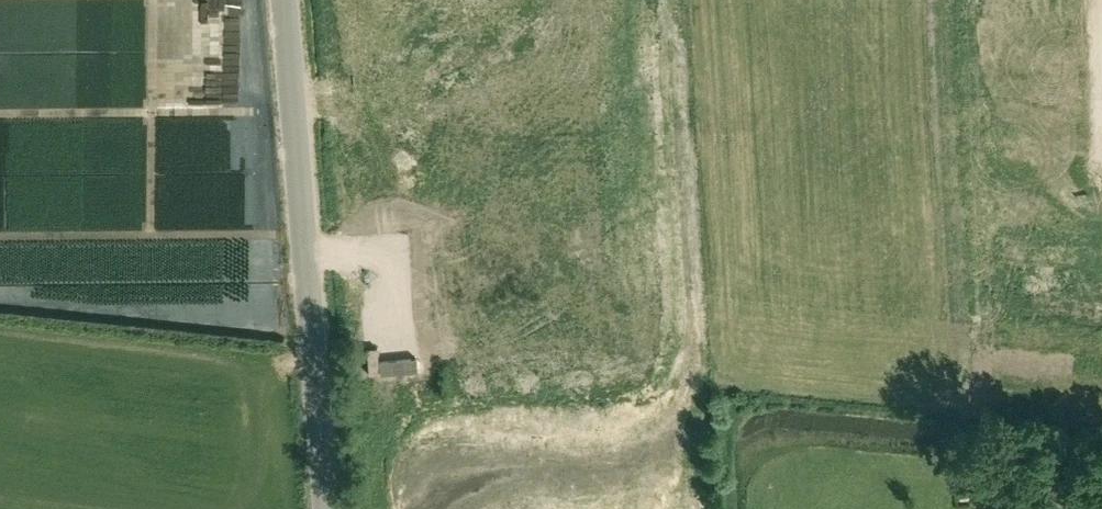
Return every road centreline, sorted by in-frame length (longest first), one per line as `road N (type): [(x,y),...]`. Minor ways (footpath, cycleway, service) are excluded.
road 1 (residential): [(331,508),(292,0)]

